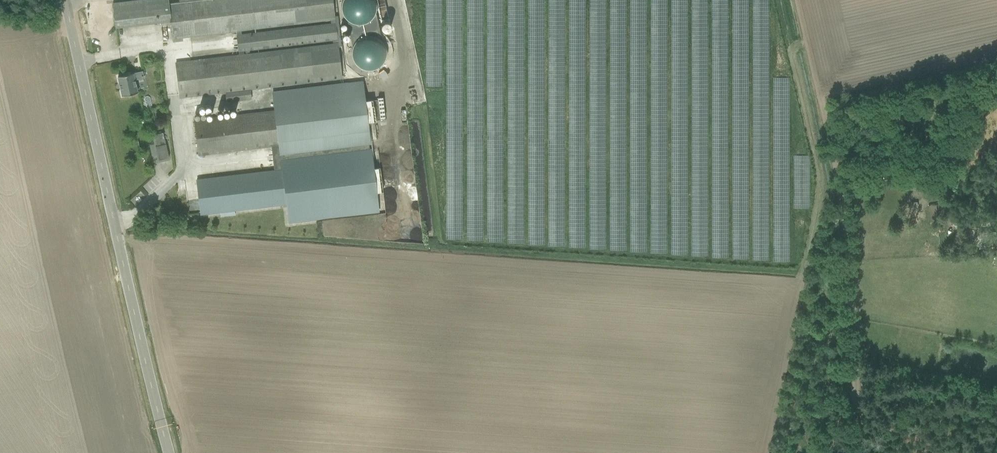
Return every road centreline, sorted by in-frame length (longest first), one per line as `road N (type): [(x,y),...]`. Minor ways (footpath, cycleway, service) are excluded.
road 1 (unclassified): [(174,452),(67,0)]
road 2 (track): [(854,397),(843,201),(807,44)]

